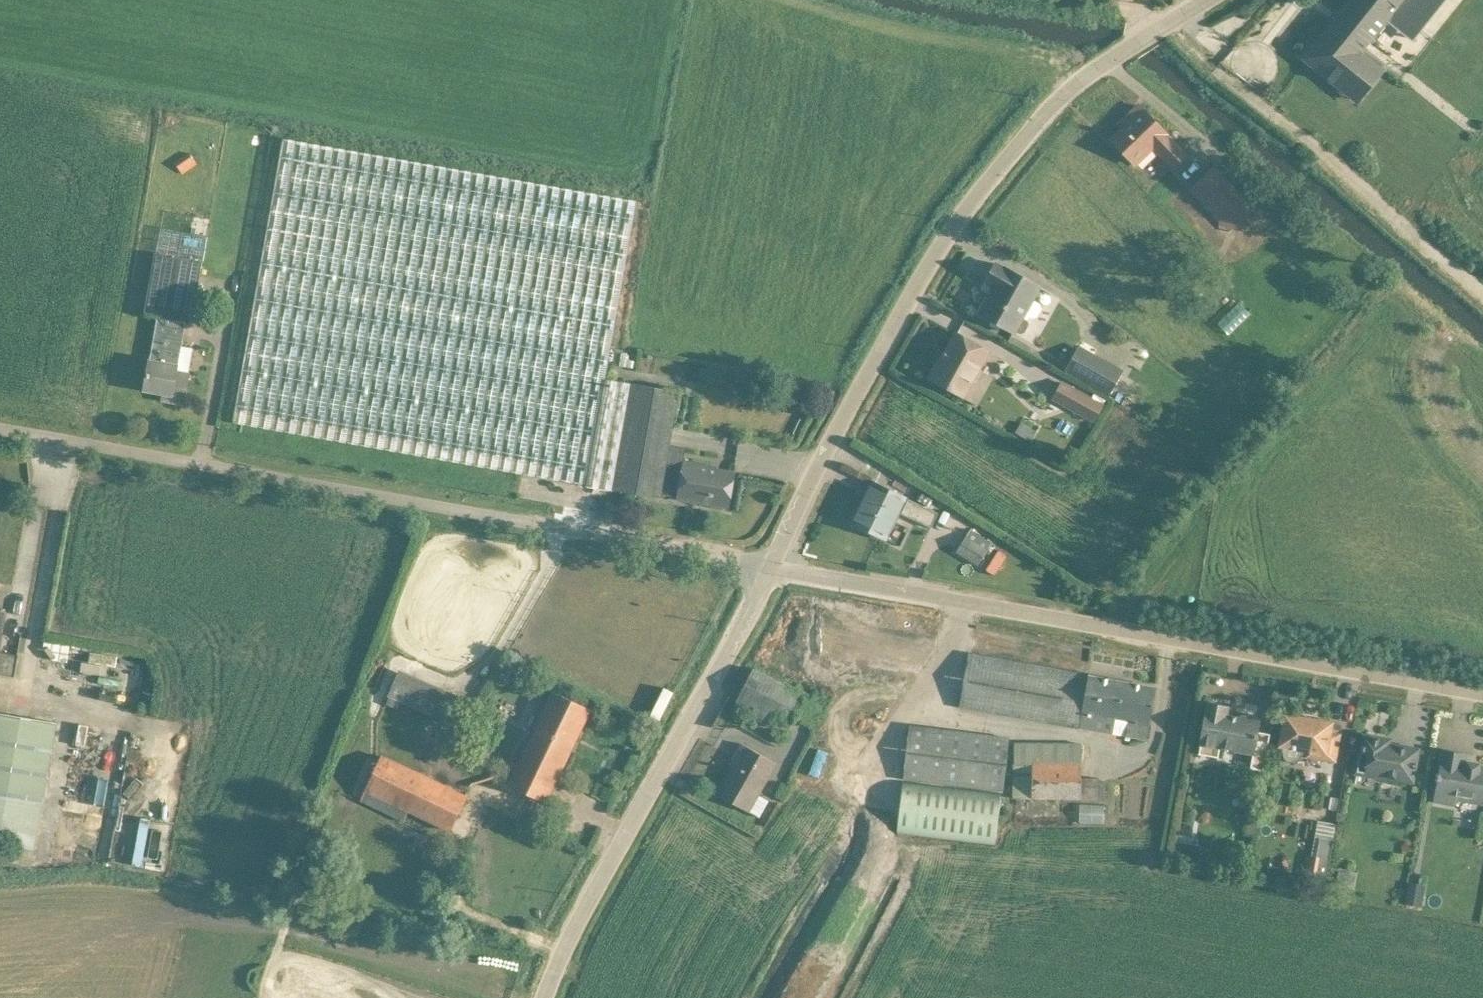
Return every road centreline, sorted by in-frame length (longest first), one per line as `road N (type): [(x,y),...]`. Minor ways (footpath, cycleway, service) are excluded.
road 1 (unclassified): [(0,427),(769,566)]
road 2 (tertiary): [(1206,0),(1075,85),(938,250),(769,566)]
road 3 (unclassified): [(769,566),(1482,690)]
road 4 (tertiary): [(769,566),(544,997)]

